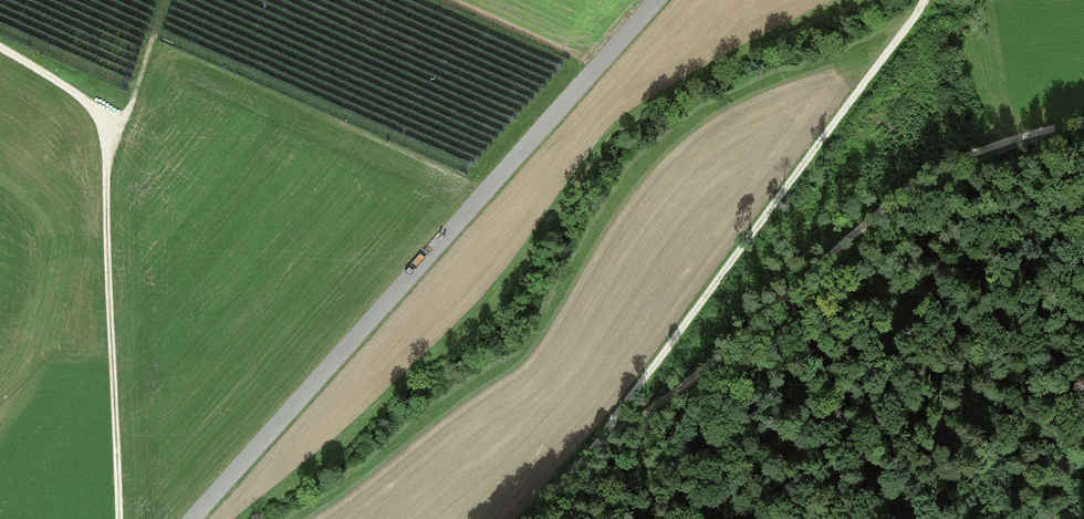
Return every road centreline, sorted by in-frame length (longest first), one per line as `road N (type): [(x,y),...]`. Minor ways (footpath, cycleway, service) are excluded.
road 1 (tertiary): [(193,518),(657,0)]
road 2 (track): [(920,0),(607,432),(529,518)]
road 3 (track): [(577,470),(608,456),(771,295),(935,166),(1083,111)]
road 4 (track): [(0,49),(59,83),(96,123),(117,518)]
road 5 (track): [(103,169),(162,0)]

